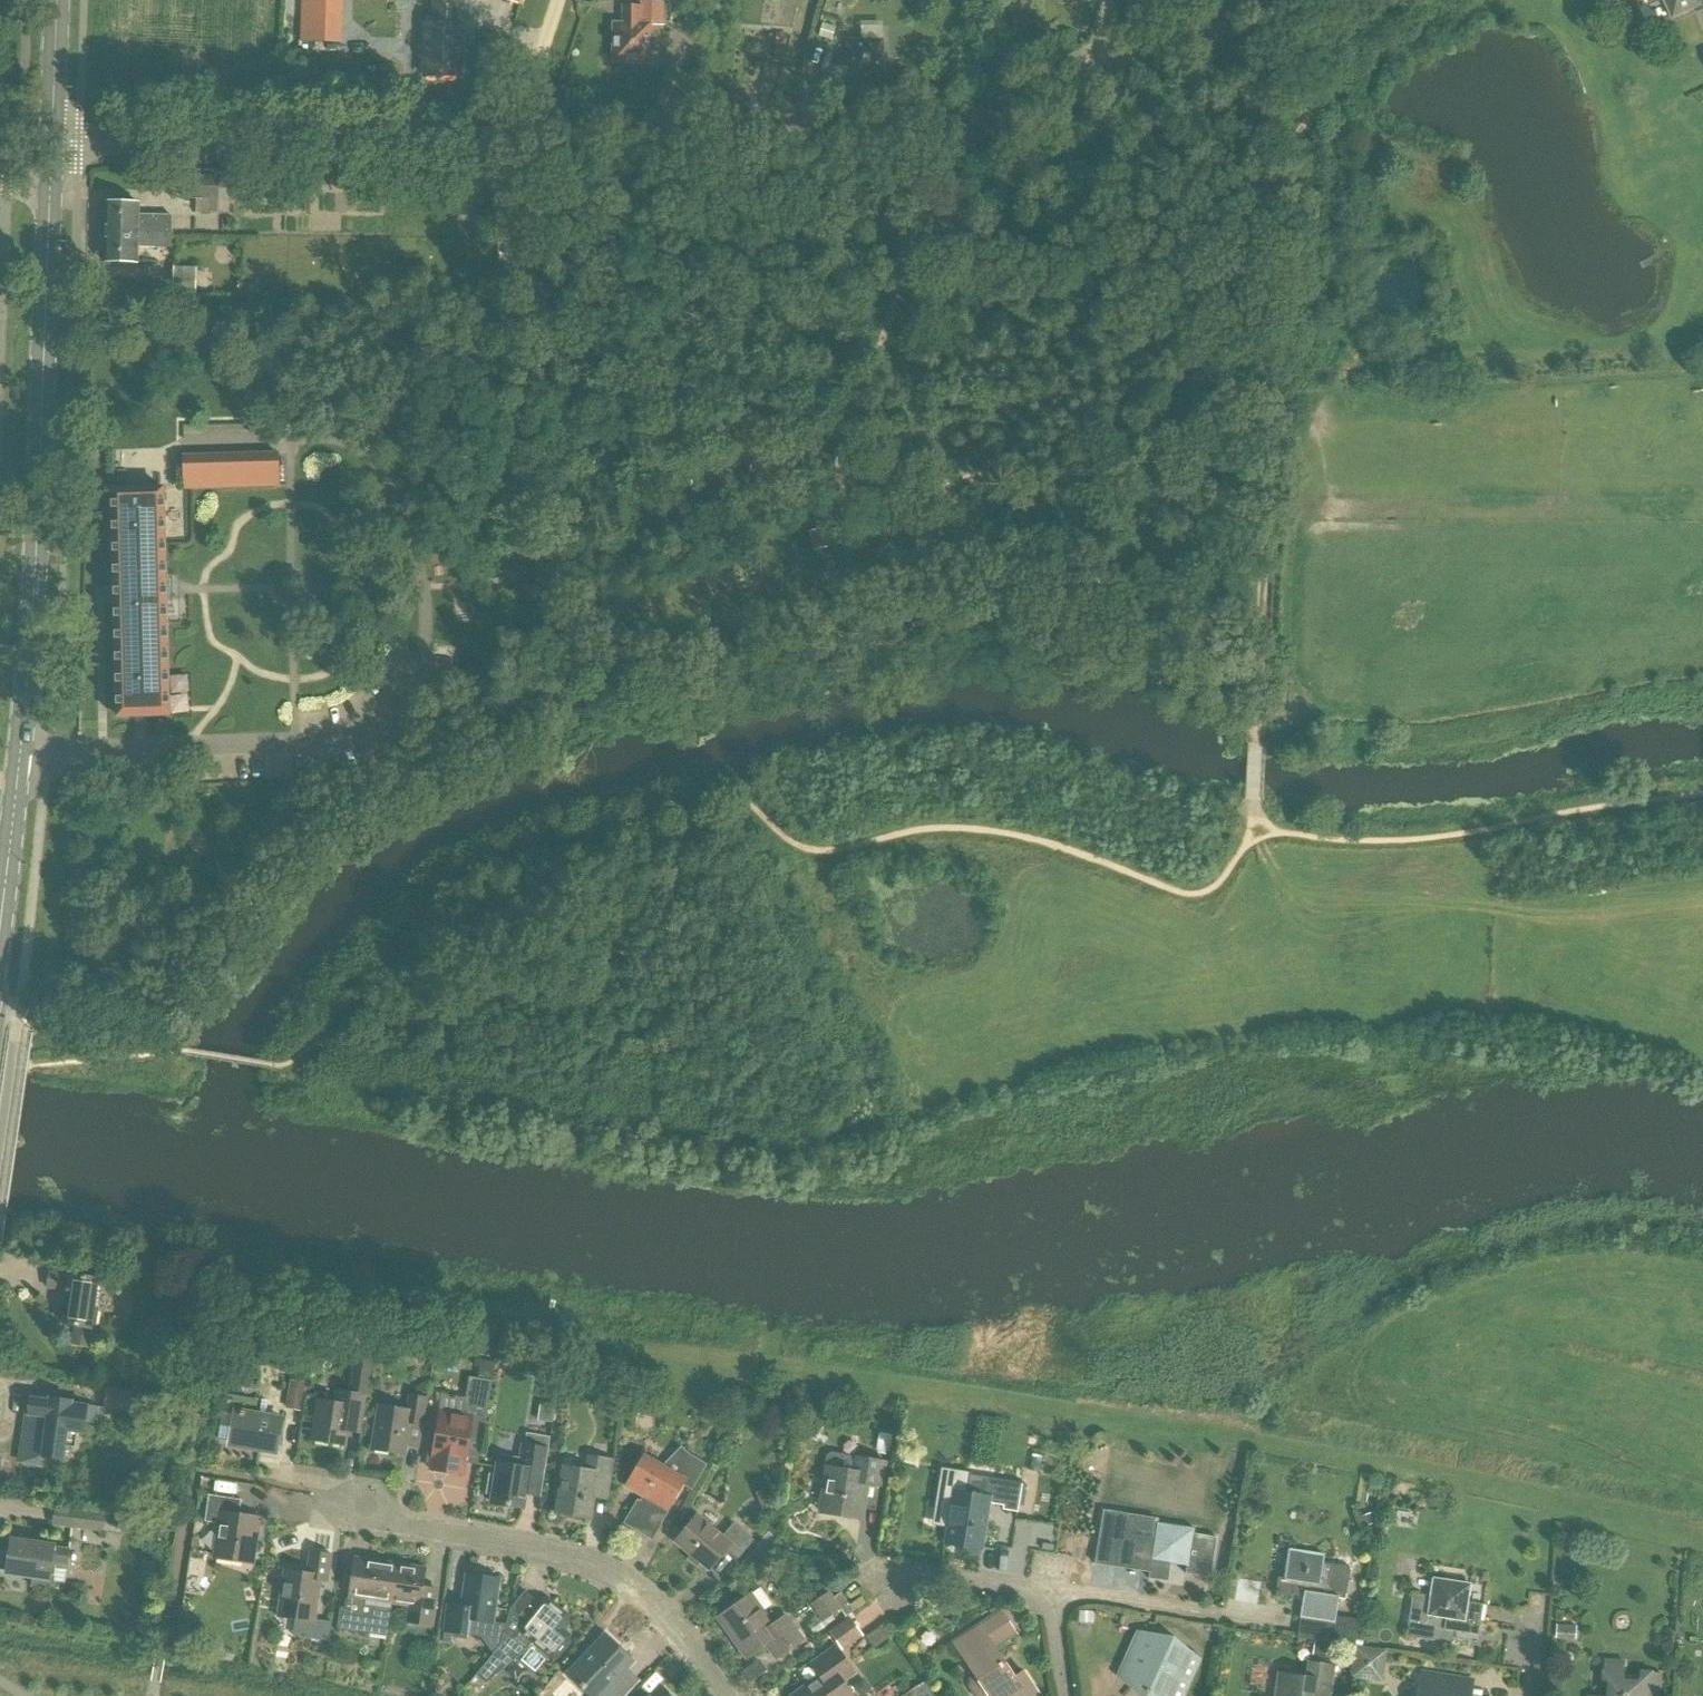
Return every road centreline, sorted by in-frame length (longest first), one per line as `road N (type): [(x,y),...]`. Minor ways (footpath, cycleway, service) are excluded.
road 1 (unclassified): [(49,141),(876,146),(964,135),(1272,0)]
road 2 (track): [(937,138),(811,514),(902,503),(935,534),(969,590),(1008,609),(1260,673)]
road 3 (track): [(1314,0),(1257,745)]
road 4 (secondary): [(0,911),(29,623),(46,188)]
road 5 (residential): [(727,1695),(674,1621),(612,1572),(542,1547),(247,1496)]
road 6 (residential): [(1259,1616),(1053,1594)]
road 7 (residential): [(1053,1594),(866,1570)]
road 8 (track): [(523,140),(529,71),(556,0)]
road 9 (secondary): [(49,141),(53,0)]

